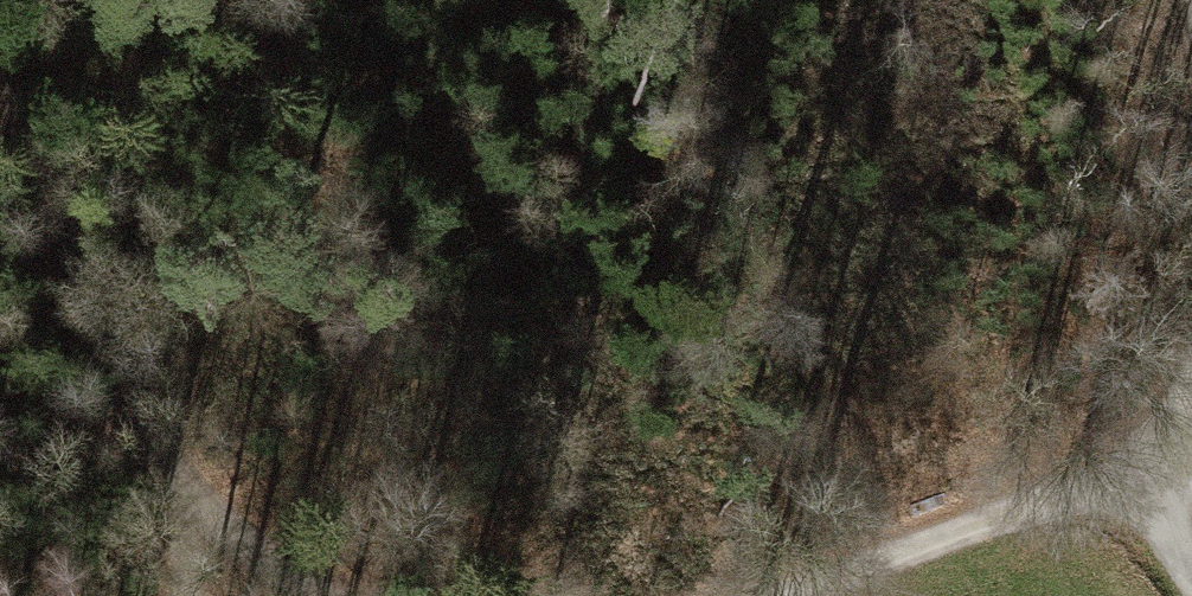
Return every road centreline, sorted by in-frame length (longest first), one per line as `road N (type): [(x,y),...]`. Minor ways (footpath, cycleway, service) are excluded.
road 1 (track): [(181,479),(0,106)]
road 2 (track): [(1132,475),(782,595)]
road 3 (track): [(328,595),(229,534),(181,479)]
road 4 (residential): [(1191,580),(1132,475),(1191,455)]
road 5 (track): [(0,488),(145,406)]

